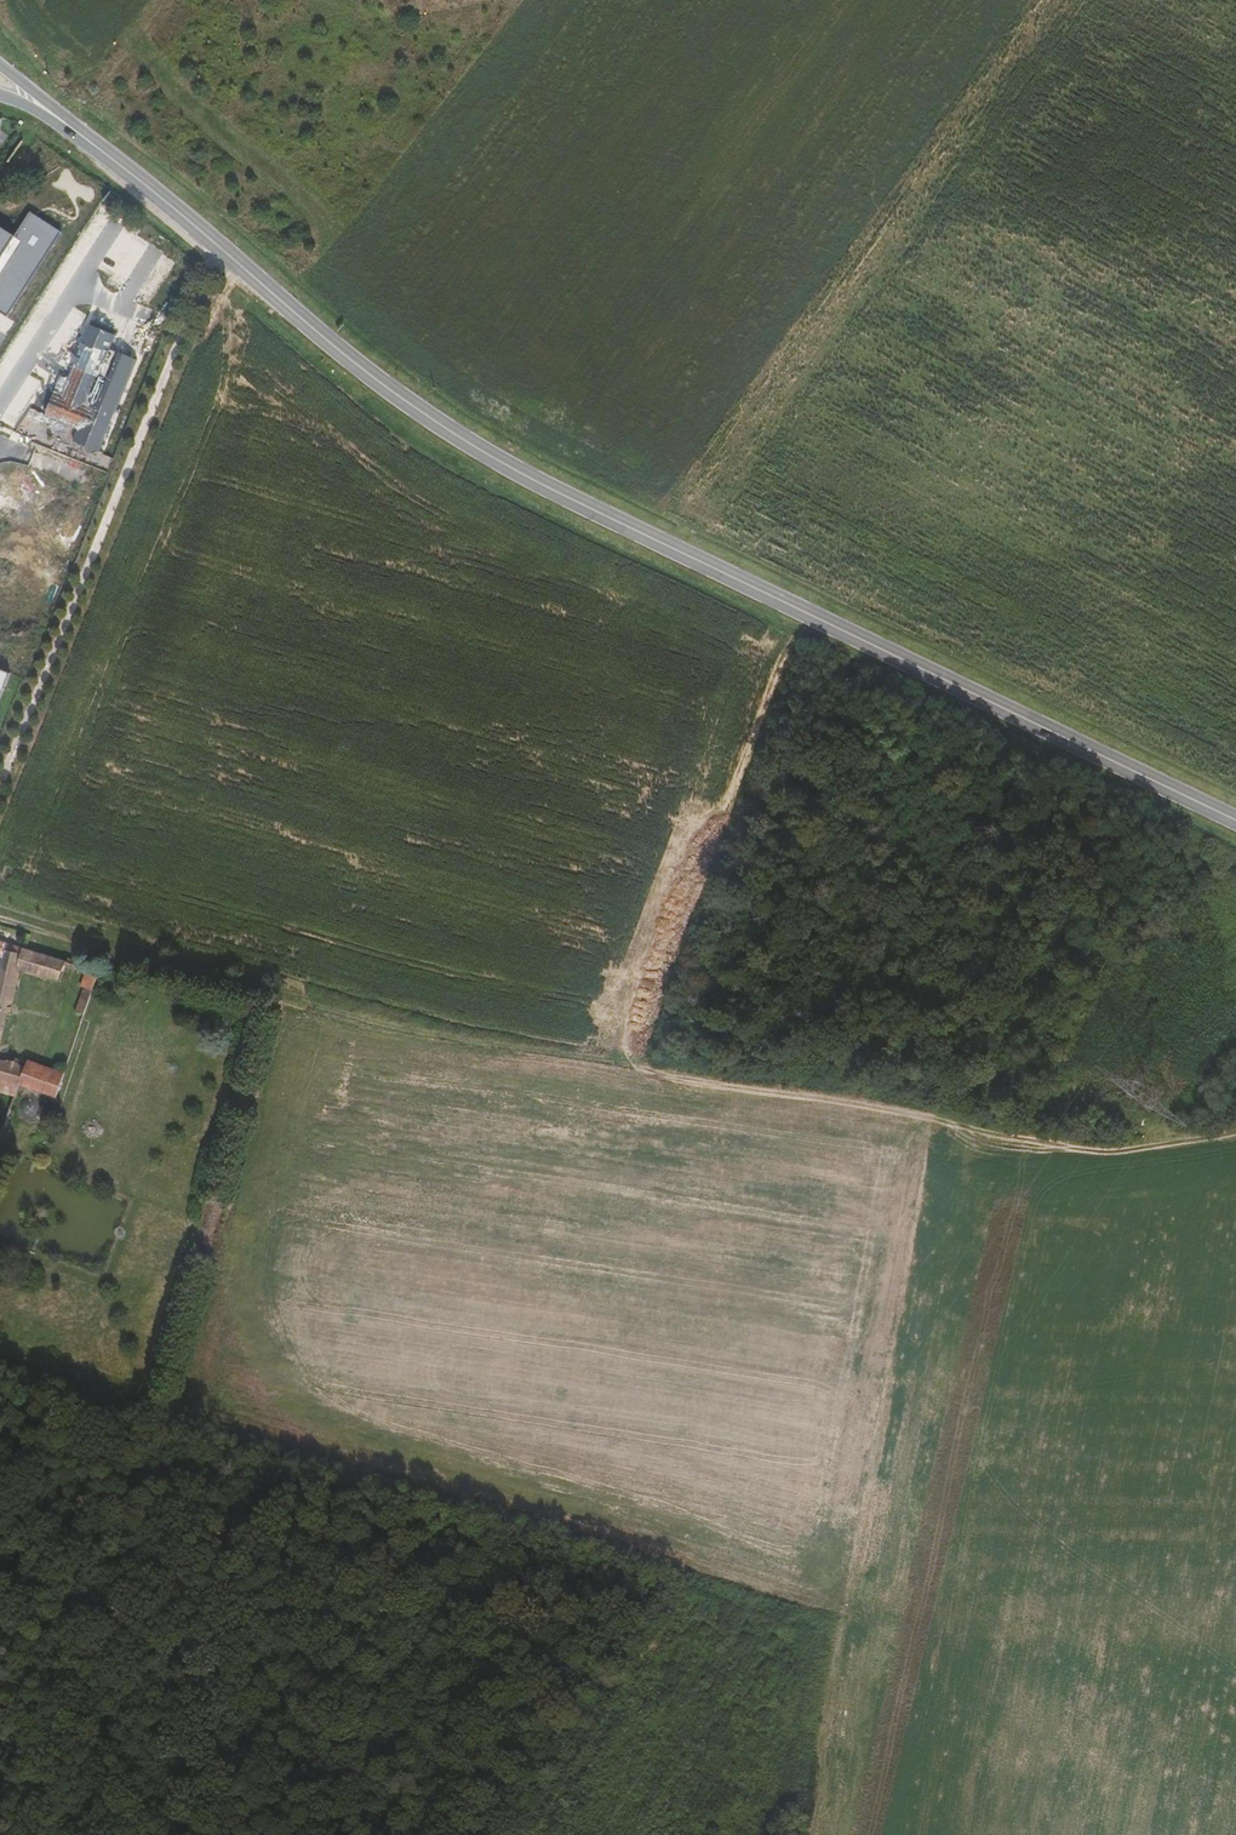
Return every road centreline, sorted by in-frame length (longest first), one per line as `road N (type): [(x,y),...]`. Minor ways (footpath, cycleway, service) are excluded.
road 1 (secondary): [(80,135),(352,360),(460,437),(1235,821)]
road 2 (track): [(0,910),(278,991)]

